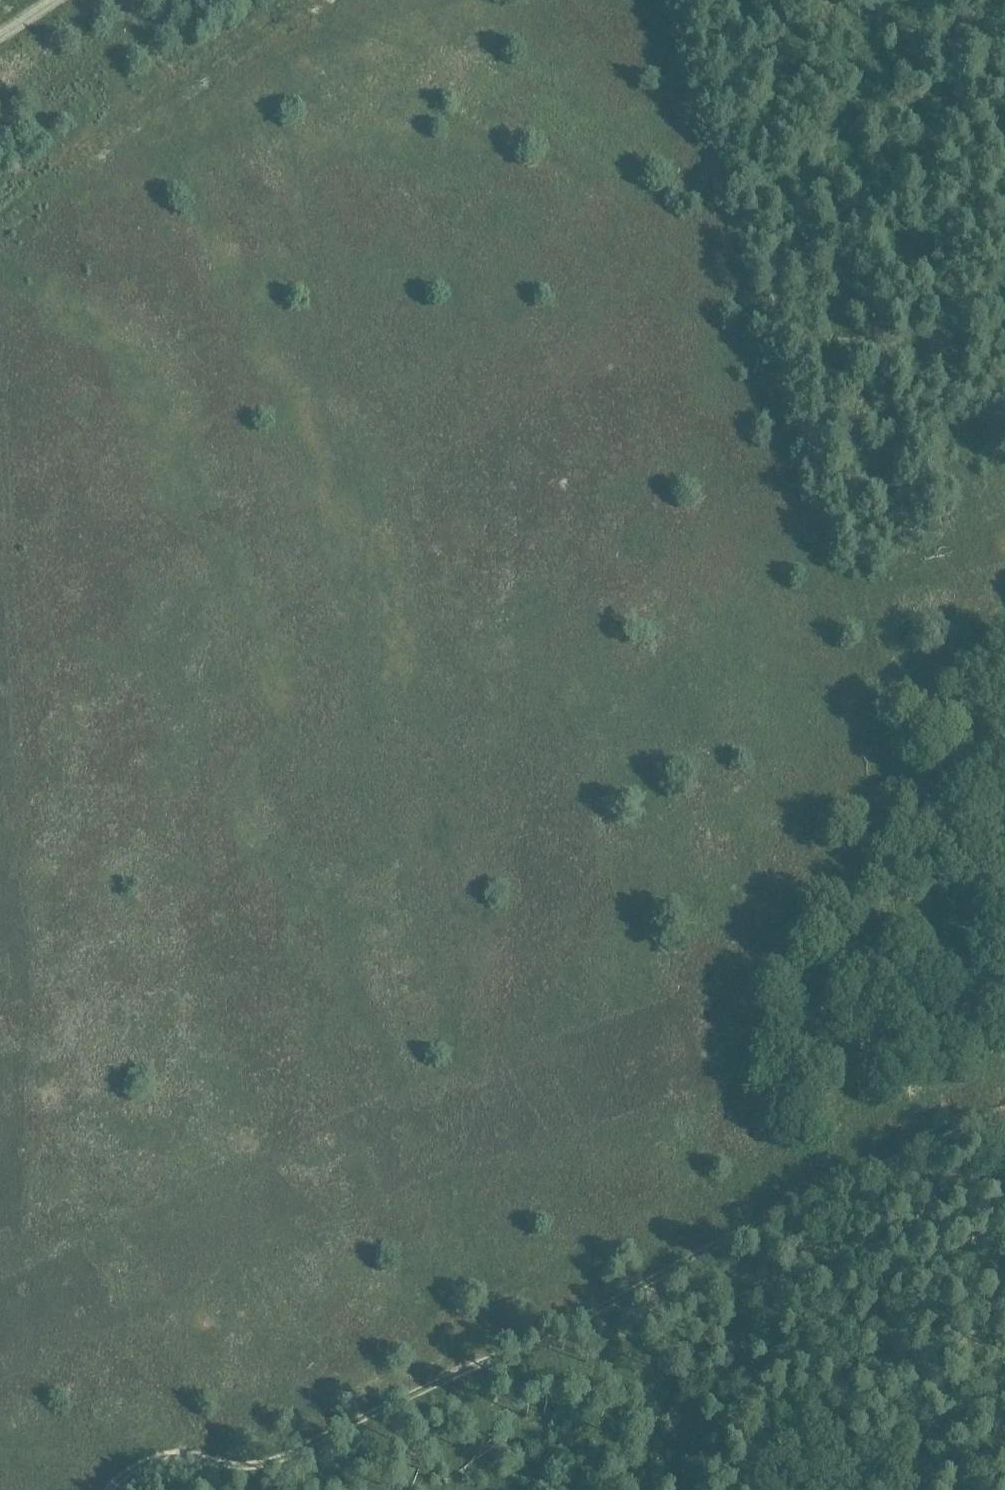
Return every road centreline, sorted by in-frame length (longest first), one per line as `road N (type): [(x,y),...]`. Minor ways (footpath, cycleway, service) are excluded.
road 1 (track): [(108,1489),(173,1454),(270,1465),(781,1211),(1004,1111)]

